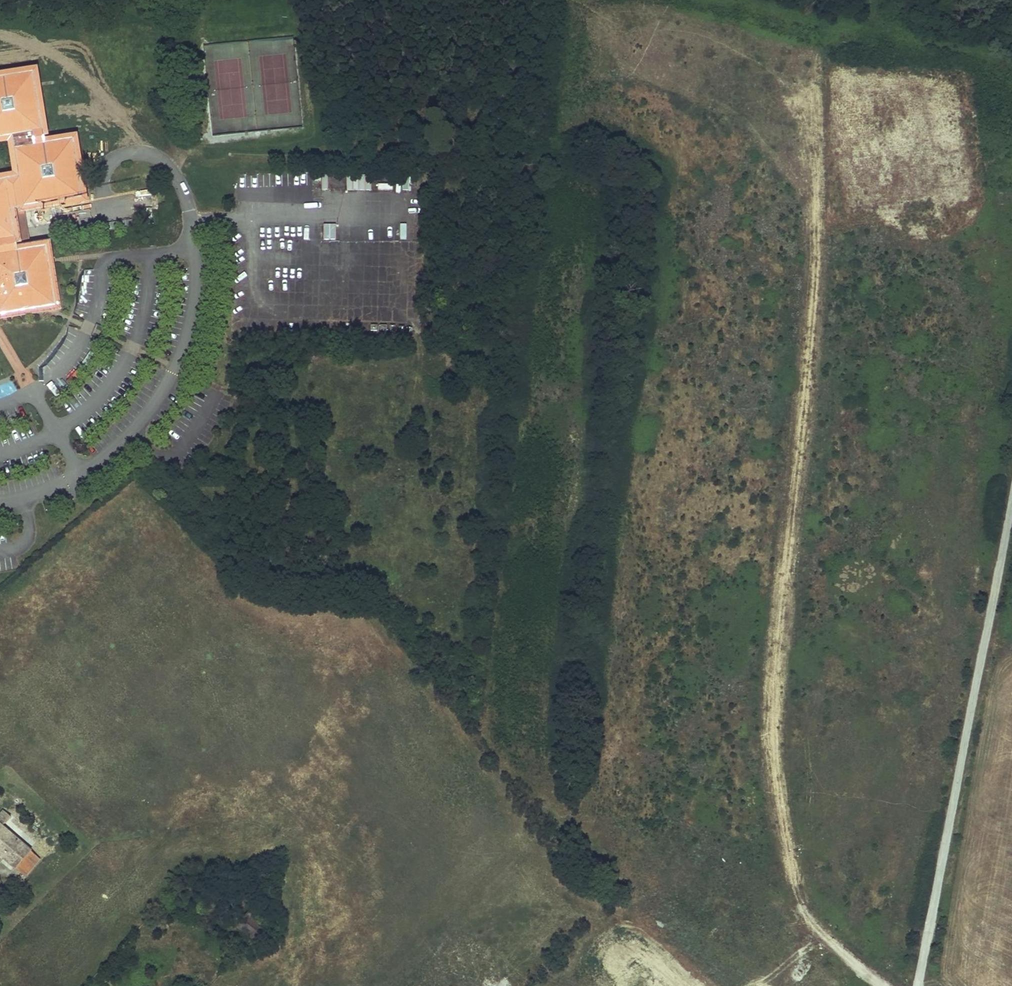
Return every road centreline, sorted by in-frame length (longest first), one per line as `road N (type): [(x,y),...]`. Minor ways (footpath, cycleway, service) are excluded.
road 1 (track): [(918,985),(1011,506)]

